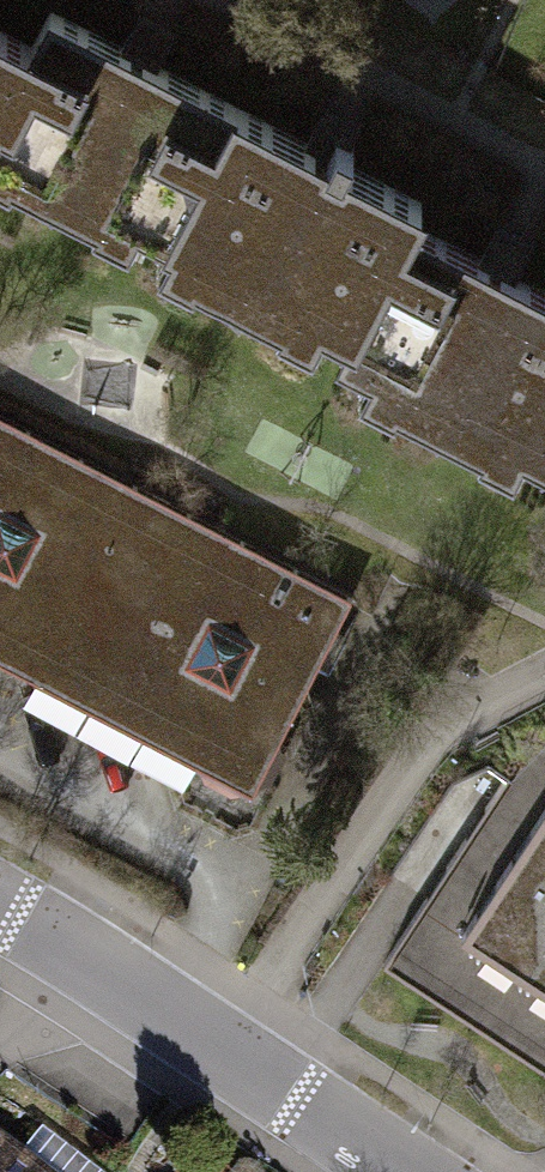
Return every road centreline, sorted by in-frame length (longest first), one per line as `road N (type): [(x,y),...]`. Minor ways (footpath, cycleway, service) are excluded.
road 1 (residential): [(403,1171),(220,1048),(0,916)]

